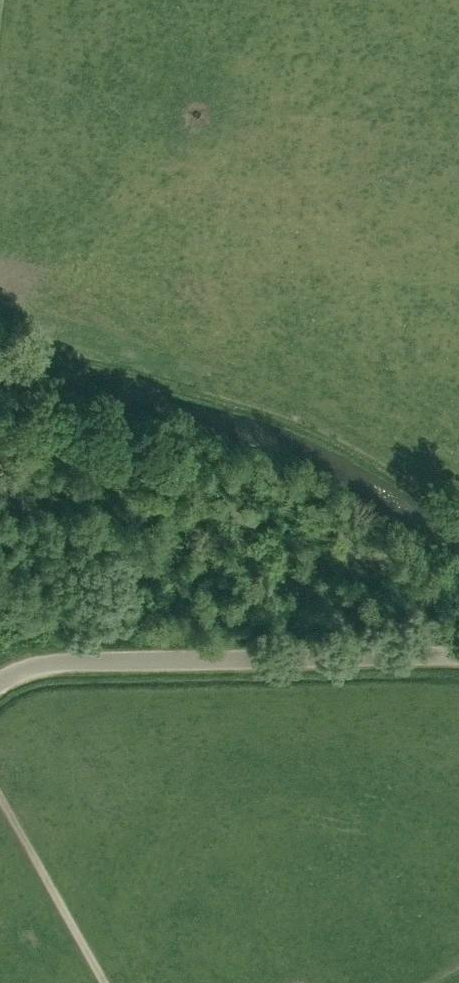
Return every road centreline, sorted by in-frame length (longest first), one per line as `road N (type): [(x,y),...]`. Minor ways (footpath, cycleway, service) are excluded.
road 1 (unclassified): [(0,679),(52,662),(458,654)]

